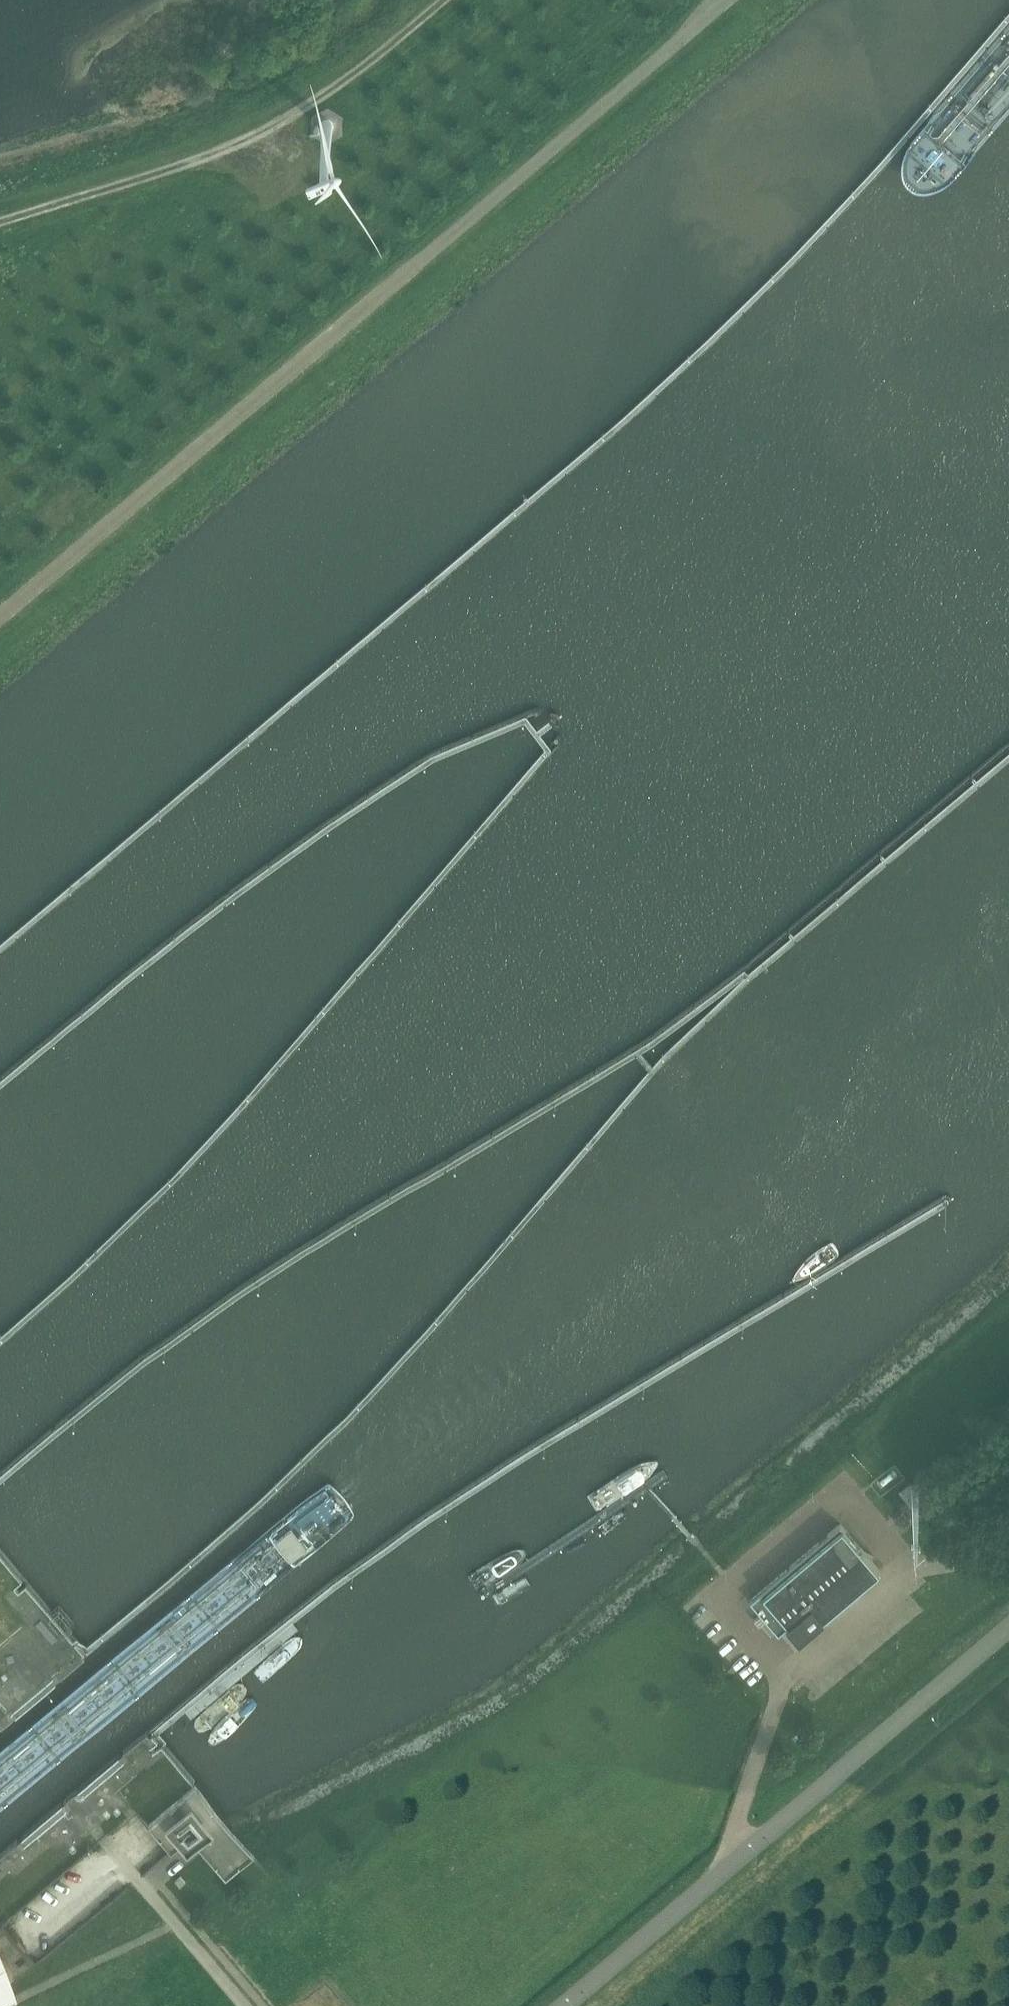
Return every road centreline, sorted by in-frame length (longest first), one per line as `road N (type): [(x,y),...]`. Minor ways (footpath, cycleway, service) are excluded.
road 1 (unclassified): [(0,619),(732,0)]
road 2 (unclassified): [(569,2005),(1008,1633)]

